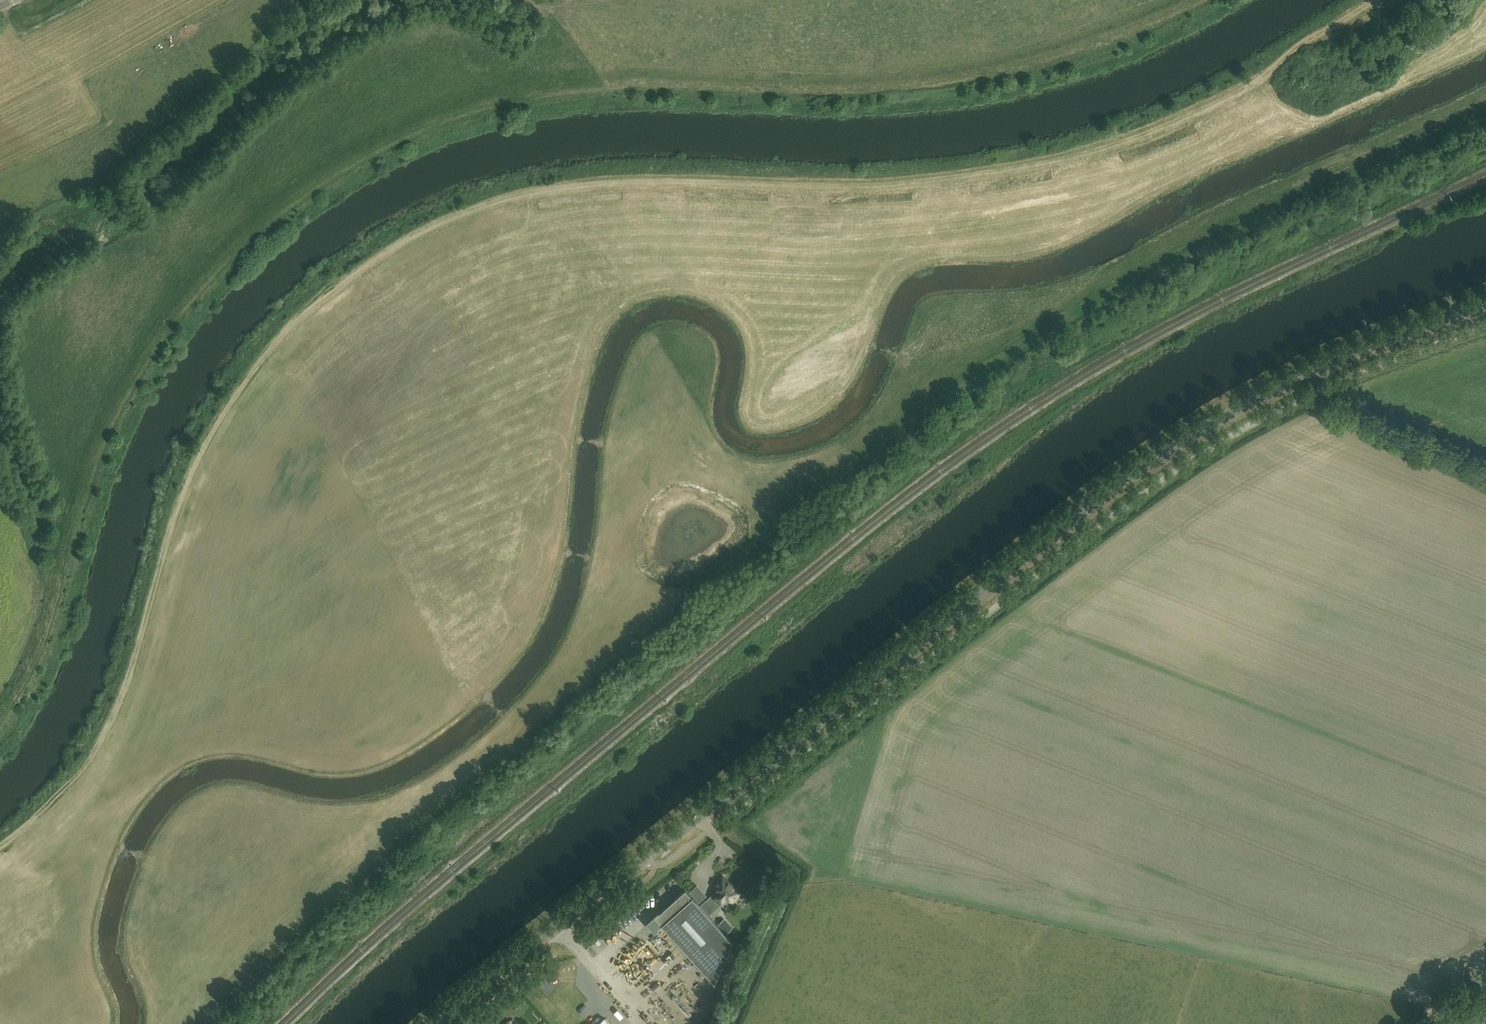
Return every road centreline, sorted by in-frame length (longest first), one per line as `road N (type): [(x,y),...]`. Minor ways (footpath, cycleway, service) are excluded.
road 1 (tertiary): [(442,1023),(1180,440),(1371,343),(1485,304)]

